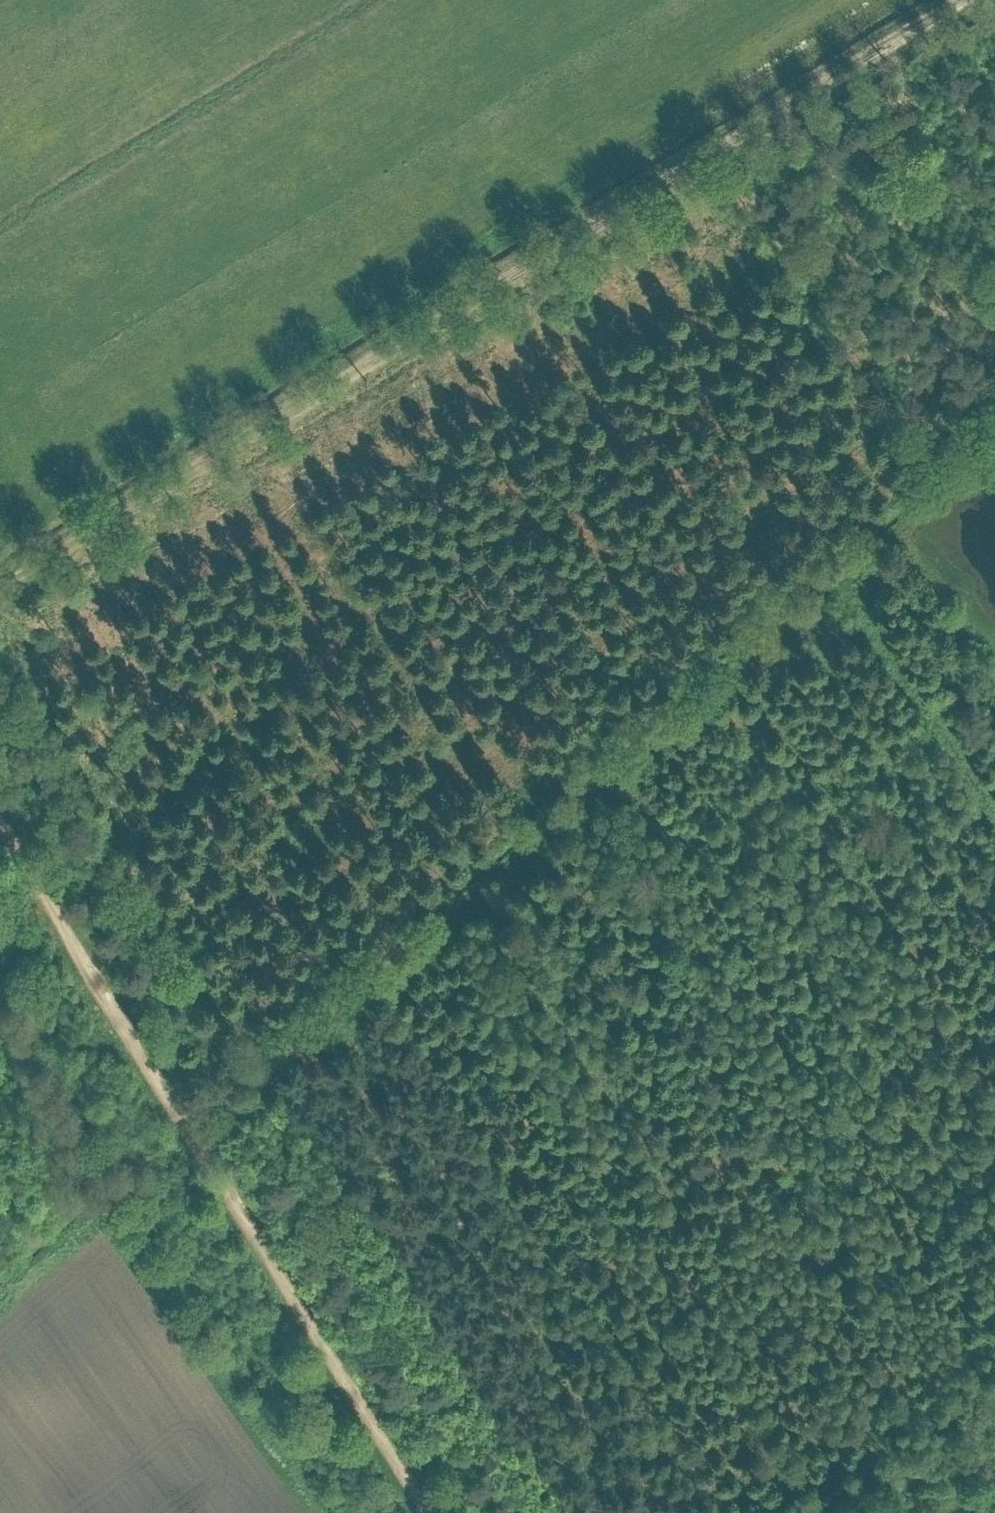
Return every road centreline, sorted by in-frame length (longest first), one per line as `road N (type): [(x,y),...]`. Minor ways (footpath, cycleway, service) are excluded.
road 1 (track): [(0,587),(960,0)]
road 2 (track): [(0,829),(430,1512)]

